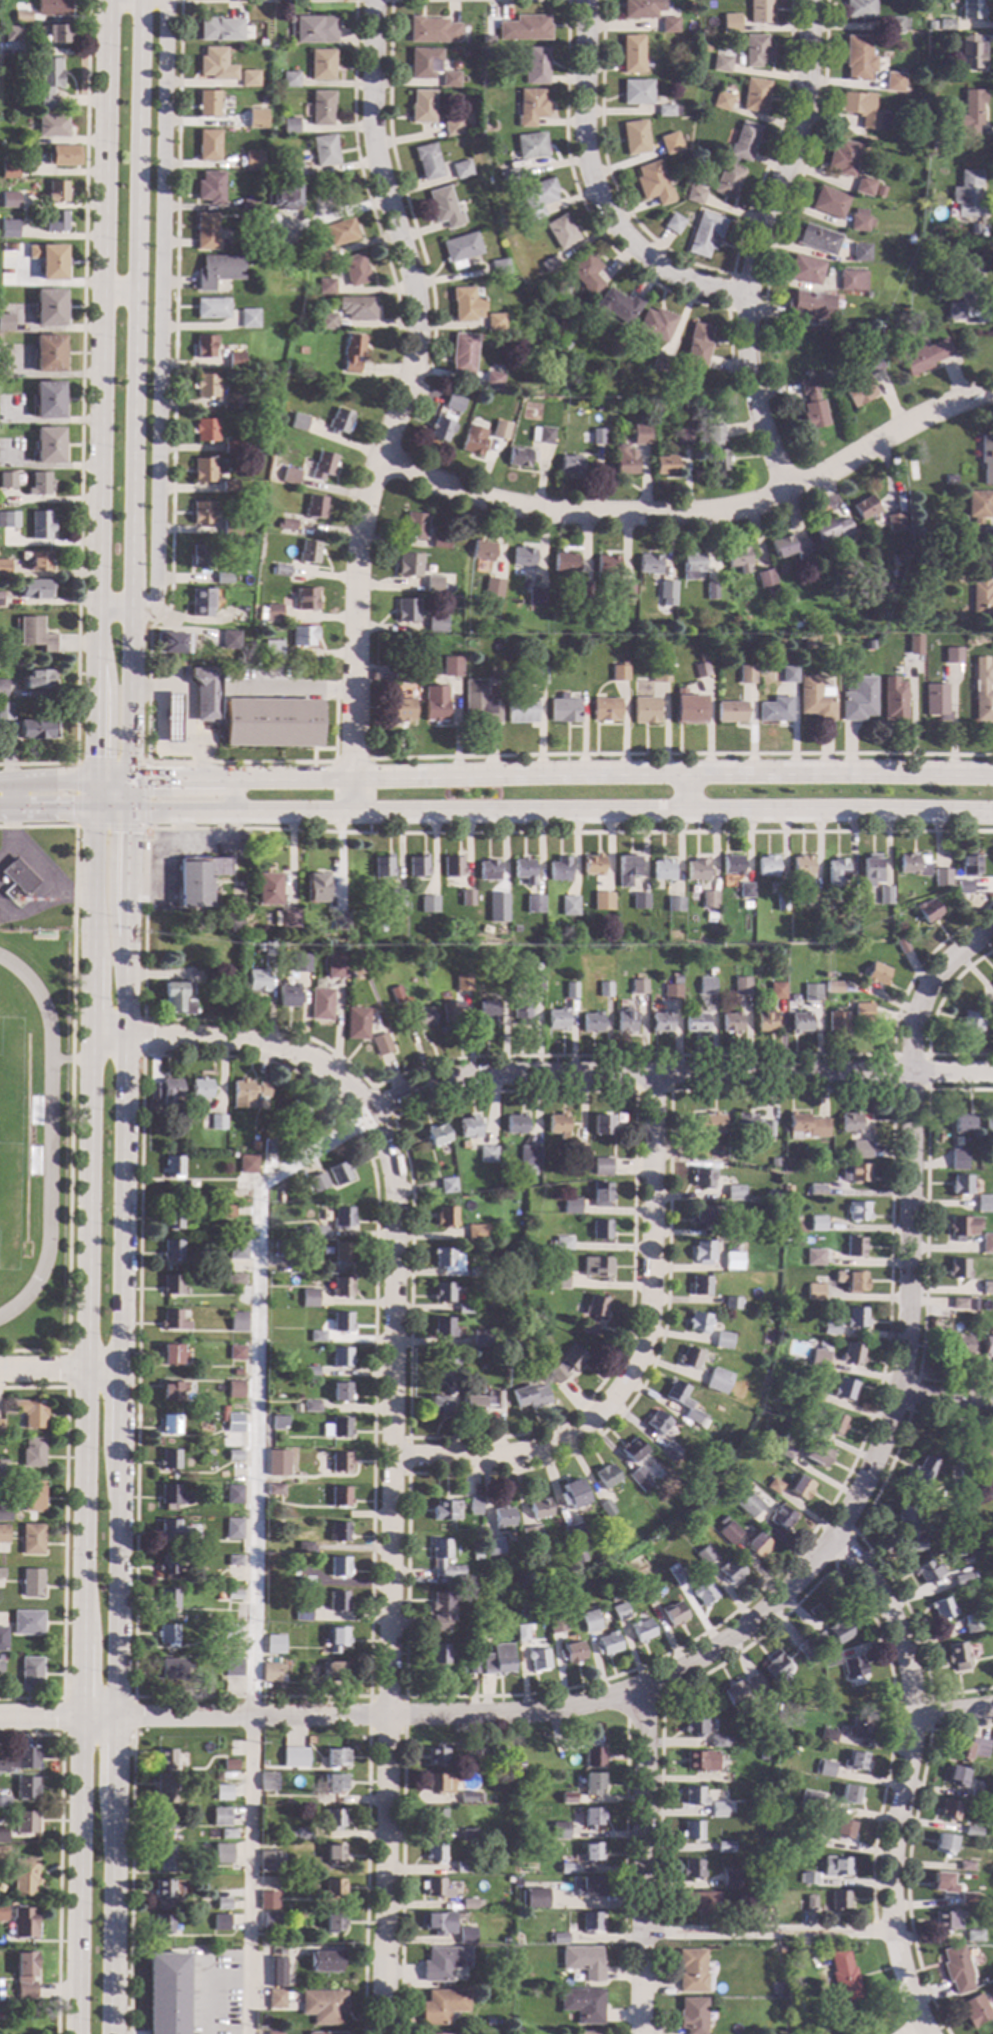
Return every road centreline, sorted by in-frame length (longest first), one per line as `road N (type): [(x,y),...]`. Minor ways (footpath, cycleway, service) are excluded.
road 1 (tertiary): [(110,0),(78,2033)]
road 2 (residential): [(992,1072),(464,1075),(369,1112),(335,1075),(298,1053),(251,1040),(90,1036)]
road 3 (residential): [(369,1112),(388,1155),(393,1197),(381,2033)]
road 4 (tertiary): [(94,807),(992,815)]
road 5 (tertiary): [(992,775),(94,777)]
road 6 (residential): [(374,0),(373,142),(413,280),(417,334),(359,528),(354,814)]
road 7 (residential): [(833,1533),(784,1594),(703,1656),(642,1686),(554,1708),(478,1715),(113,1714)]
road 8 (tertiary): [(131,777),(140,0)]
road 9 (residential): [(101,611),(146,608),(156,585),(165,0)]
road 10 (residential): [(992,926),(933,979),(911,1033),(897,1389),(833,1533)]
road 11 (residential): [(992,390),(914,418),(785,492),(707,515),(595,515),(490,501),(380,458)]
road 12 (residential): [(652,1073),(647,1310),(623,1382),(578,1427),(539,1446),(391,1455)]
road 13 (tertiary): [(120,1370),(131,809)]
road 14 (residential): [(833,1533),(881,1595),(910,1680),(887,1887),(908,1993),(928,2033)]
road 15 (residential): [(809,0),(804,102),(746,294),(750,379),(785,492)]
road 16 (residential): [(587,0),(585,140),(600,199),(641,253),(673,274),(746,294)]
road 17 (residential): [(642,1686),(639,2033)]
road 18 (tertiary): [(113,1714),(119,1447)]
road 19 (residential): [(892,1931),(639,1933)]
road 20 (tertiary): [(109,2033),(112,1793)]
road 21 (tertiary): [(128,1001),(115,958),(111,808),(80,779)]
road 22 (tertiary): [(100,624),(111,687),(111,773),(120,795),(140,809)]
road 23 (residential): [(120,1370),(0,1371)]

